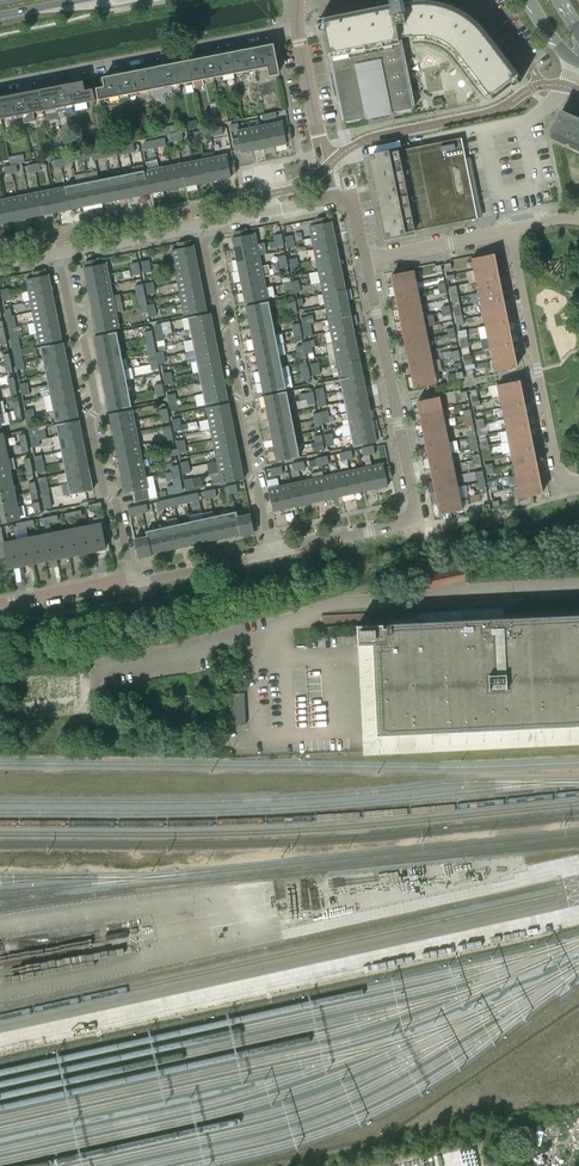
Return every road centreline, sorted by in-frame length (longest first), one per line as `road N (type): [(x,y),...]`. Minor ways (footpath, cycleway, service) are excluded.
road 1 (residential): [(271,554),(413,520),(366,261)]
road 2 (residential): [(271,554),(258,484),(248,474),(205,224)]
road 3 (residential): [(57,255),(88,359),(101,480),(116,504),(131,581)]
road 4 (residential): [(0,85),(297,27)]
road 5 (residential): [(510,230),(560,475),(578,484)]
road 6 (residential): [(331,200),(297,27)]
road 7 (residential): [(57,255),(205,224)]
road 8 (residential): [(366,261),(510,230)]
road 9 (residential): [(131,581),(271,554)]
road 10 (residential): [(0,605),(131,581)]
road 11 (residential): [(205,224),(331,200)]

